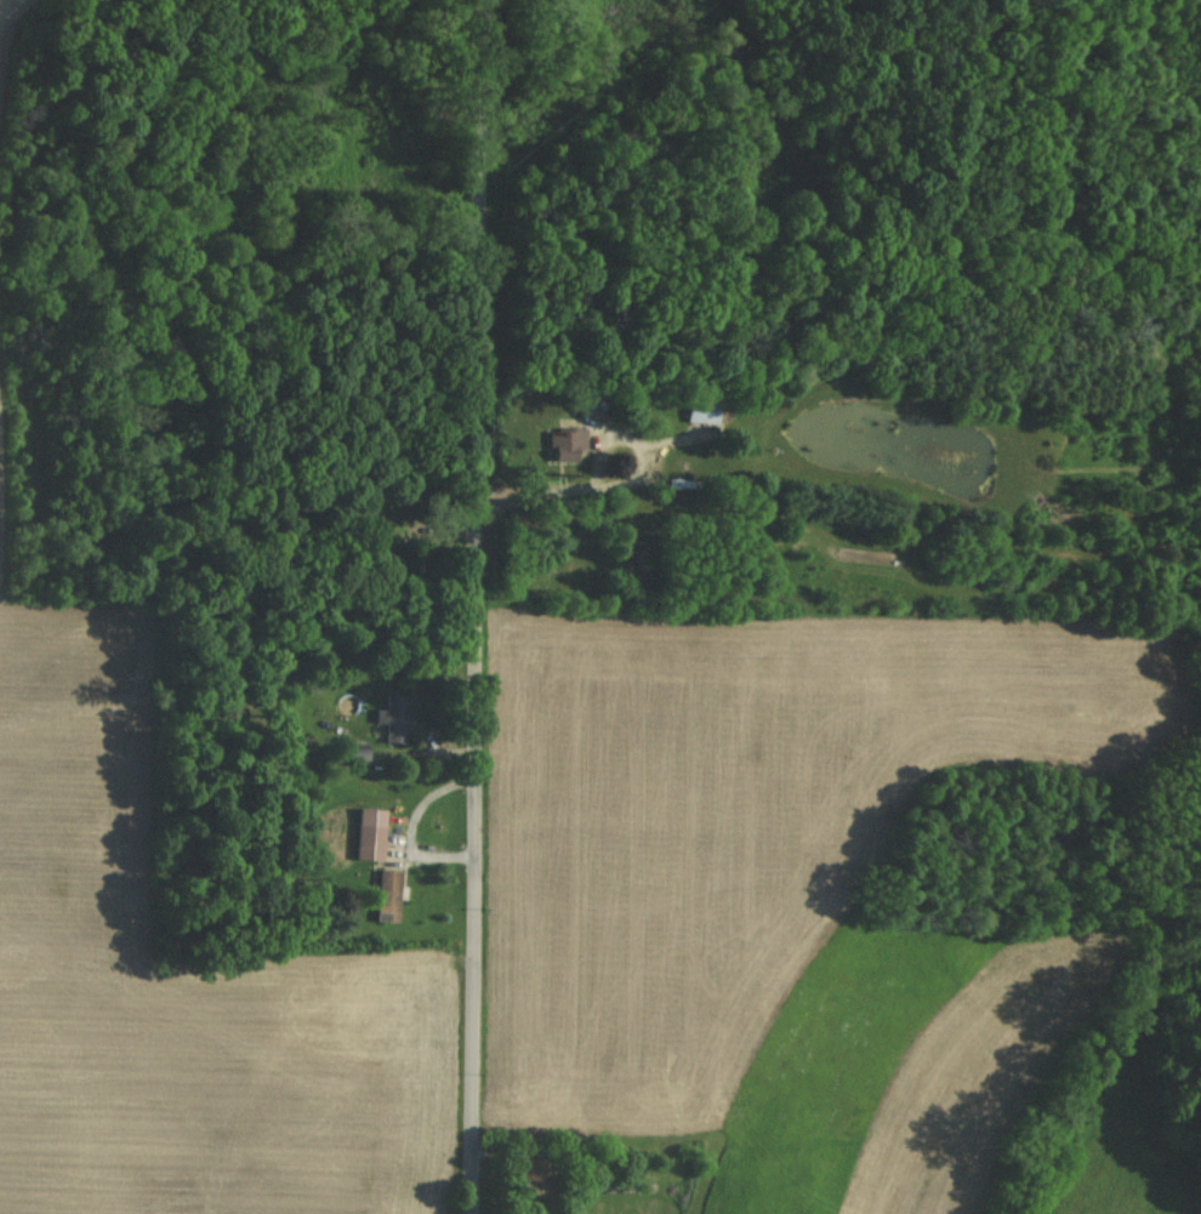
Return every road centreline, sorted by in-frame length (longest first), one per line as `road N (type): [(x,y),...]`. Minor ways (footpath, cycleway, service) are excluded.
road 1 (residential): [(481,0),(468,1213)]

